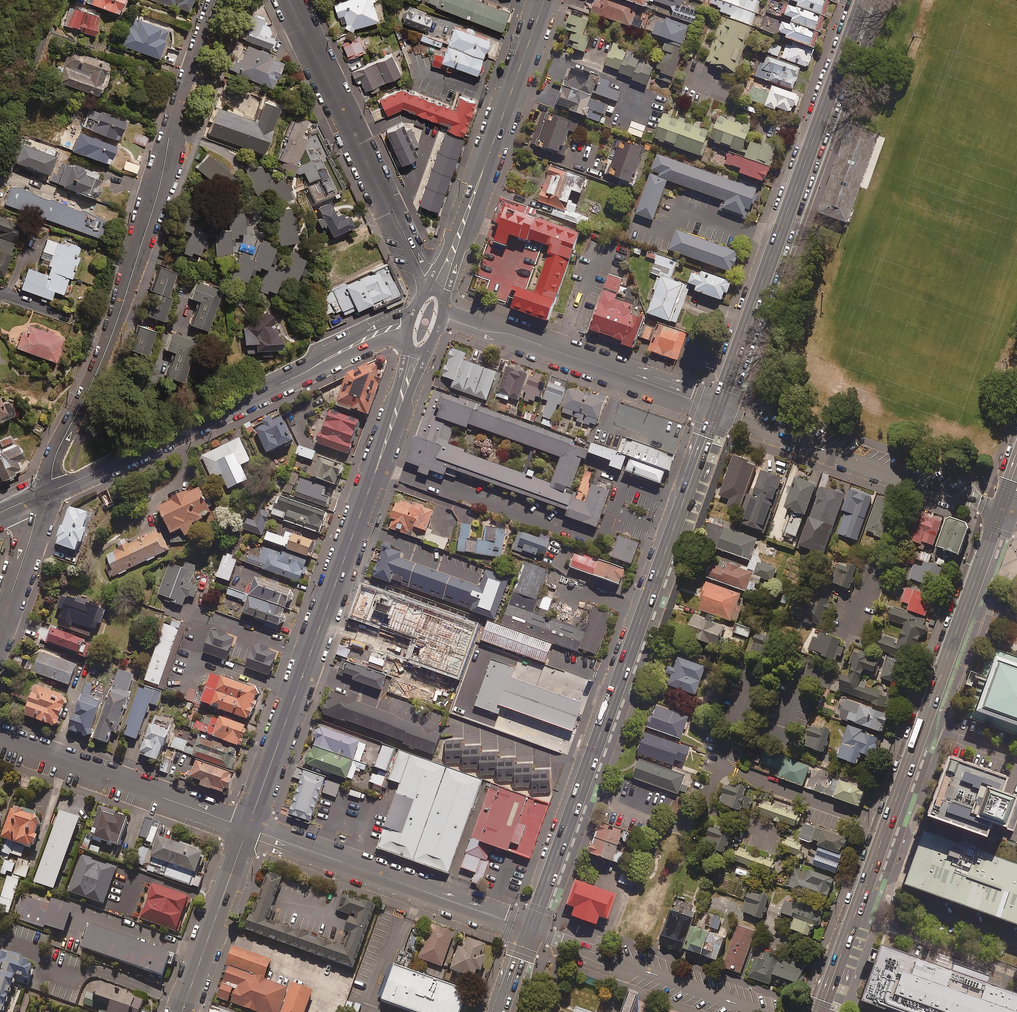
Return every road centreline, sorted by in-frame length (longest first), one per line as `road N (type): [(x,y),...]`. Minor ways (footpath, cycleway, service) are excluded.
road 1 (trunk): [(529,929),(718,407)]
road 2 (trunk): [(1001,510),(822,1011)]
road 3 (residential): [(40,494),(113,337),(215,0)]
road 4 (secondary): [(416,353),(248,828)]
road 5 (trunk): [(718,407),(863,0)]
road 6 (residential): [(40,494),(410,324)]
road 7 (residential): [(430,288),(291,0)]
road 8 (secondary): [(544,0),(438,291)]
road 9 (residential): [(718,407),(1001,510)]
road 10 (residential): [(248,828),(529,929)]
road 11 (residential): [(443,316),(718,407)]
road 12 (residential): [(0,737),(248,828)]
road 13 (residential): [(770,1011),(529,929)]
road 14 (secondary): [(248,828),(183,1011)]
road 15 (residential): [(0,628),(40,494)]

